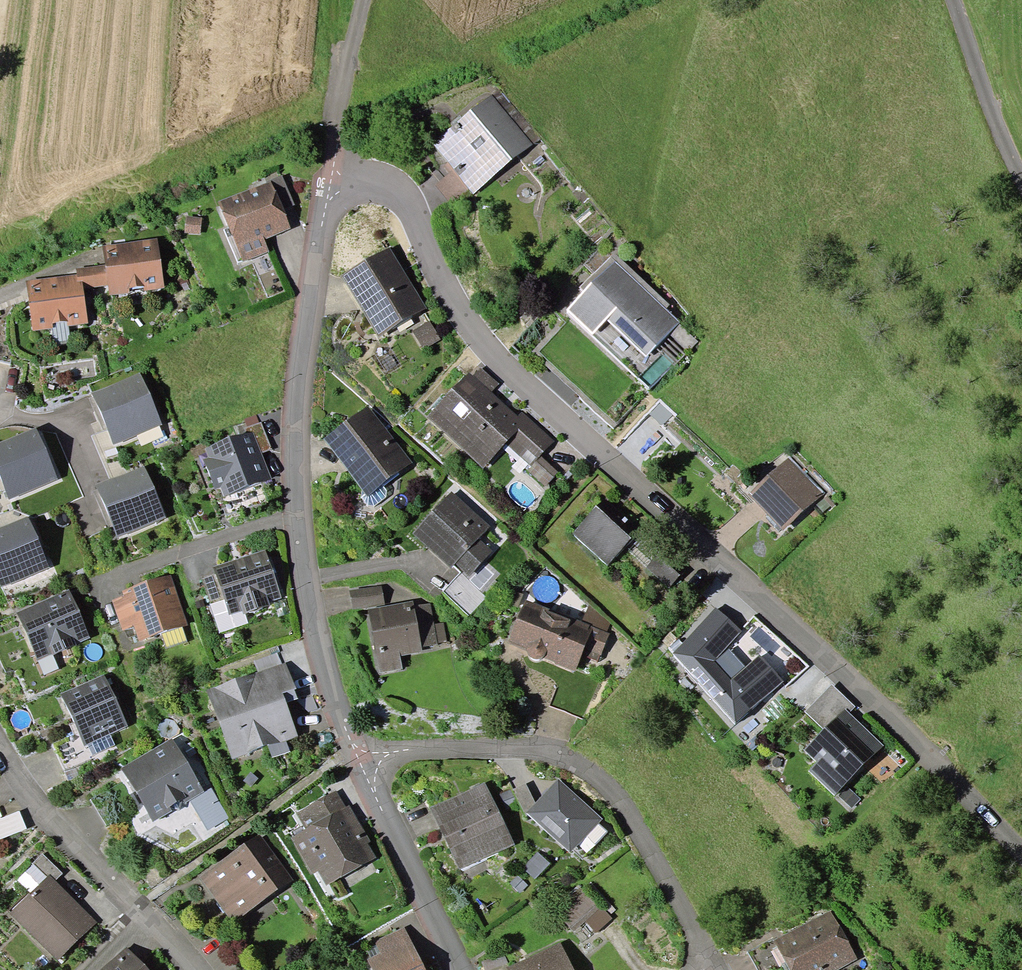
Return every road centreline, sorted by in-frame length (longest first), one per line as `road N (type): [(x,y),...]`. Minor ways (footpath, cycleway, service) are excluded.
road 1 (residential): [(331,181),(381,187),(408,217),(451,312),(891,722),(1021,856)]
road 2 (residential): [(360,762),(321,654),(300,517),(299,397),(331,181)]
road 3 (residential): [(707,969),(695,929),(625,809),(581,765),(534,749),(408,751),(360,762)]
road 4 (residential): [(193,969),(0,753)]
road 5 (residential): [(459,969),(360,762)]
road 6 (residential): [(331,181),(363,0)]
road 7 (residential): [(1021,173),(959,0)]

